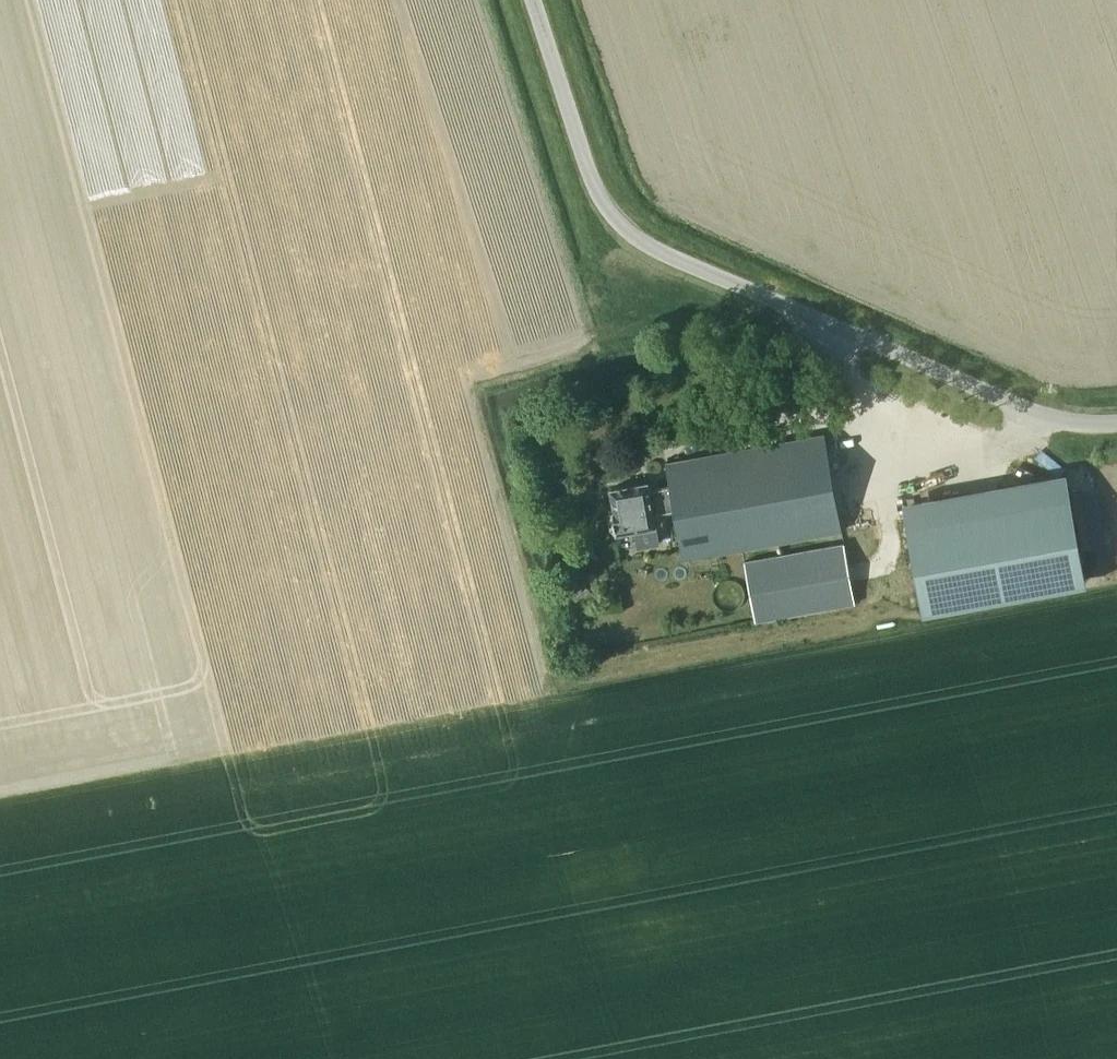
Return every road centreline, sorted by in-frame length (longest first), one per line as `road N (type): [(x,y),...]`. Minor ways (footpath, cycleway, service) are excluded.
road 1 (unclassified): [(532,0),(588,173),(614,217),(652,247),(1048,411),(1086,421),(1116,417)]

